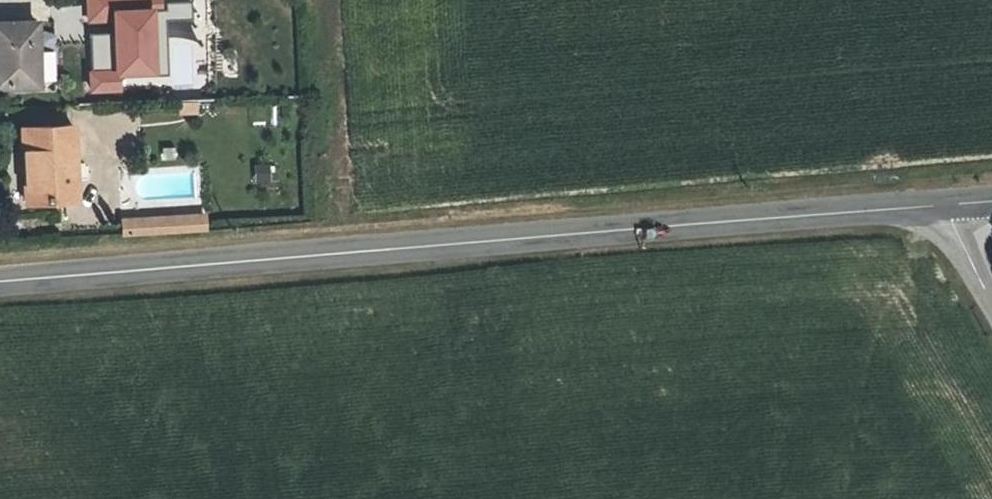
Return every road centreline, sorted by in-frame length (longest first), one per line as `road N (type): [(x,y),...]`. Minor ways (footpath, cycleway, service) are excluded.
road 1 (tertiary): [(0,280),(945,204)]

